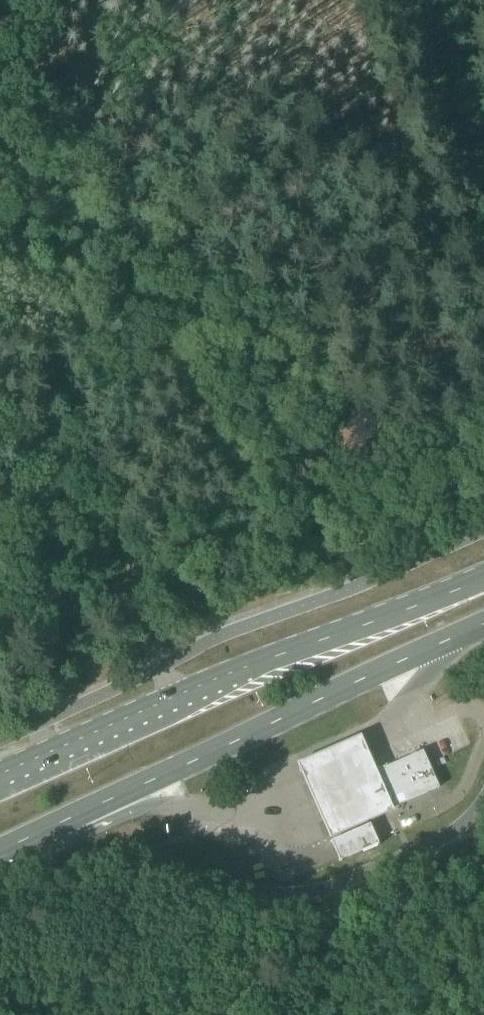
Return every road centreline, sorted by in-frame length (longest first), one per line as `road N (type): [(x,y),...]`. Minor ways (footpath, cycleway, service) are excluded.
road 1 (primary): [(0,850),(483,625)]
road 2 (primary): [(483,577),(0,787)]

